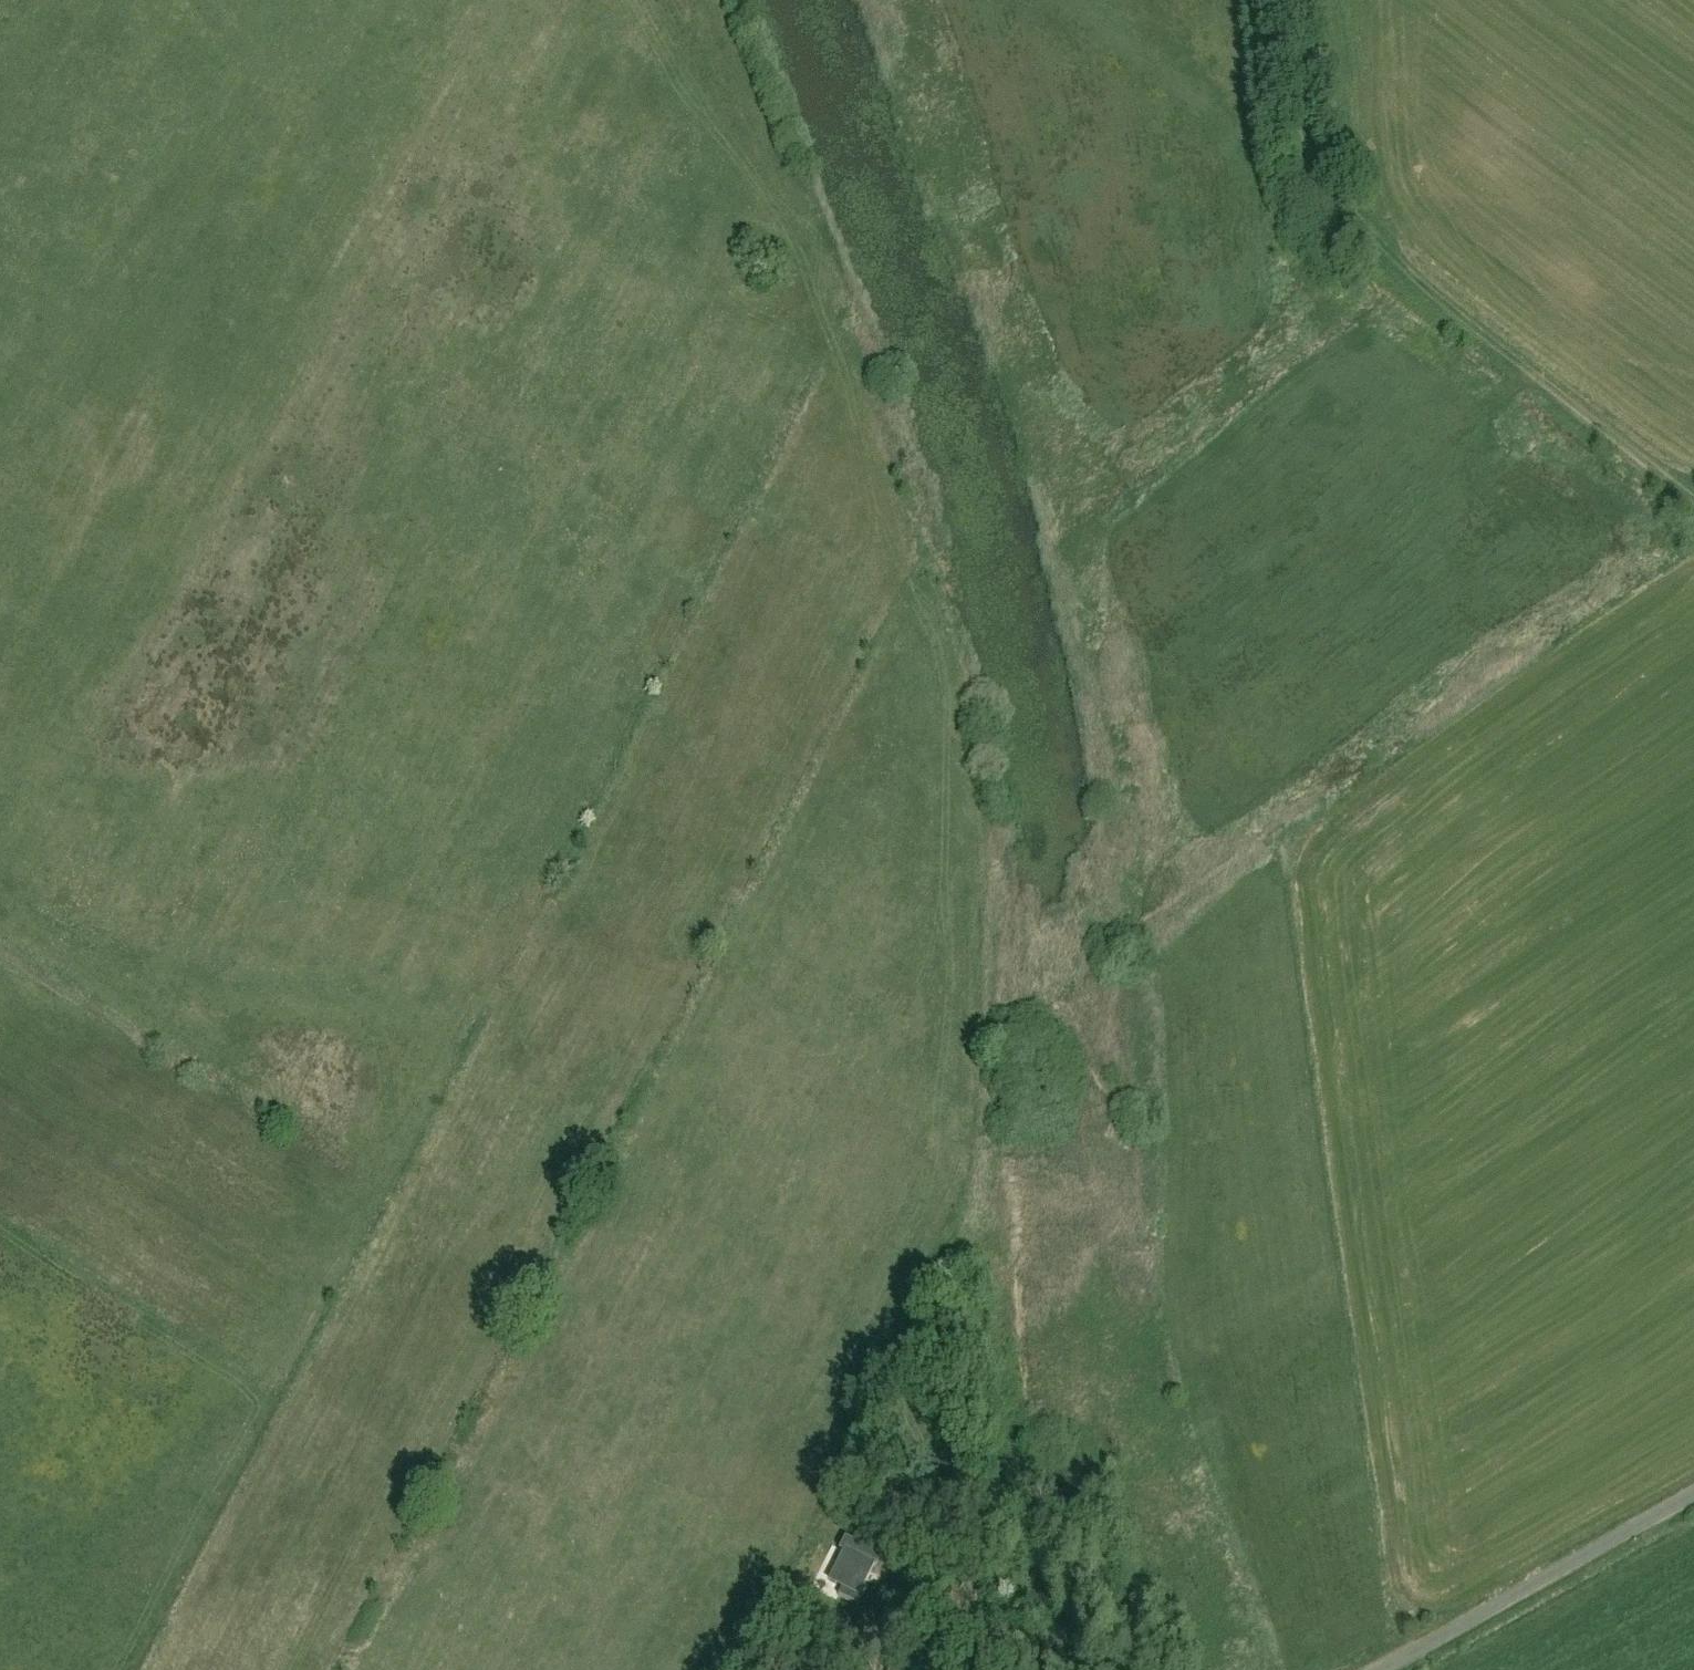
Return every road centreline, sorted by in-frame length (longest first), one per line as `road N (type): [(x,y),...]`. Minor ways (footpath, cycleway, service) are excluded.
road 1 (track): [(967,1669),(964,1571),(951,1490),(913,1409),(877,1359),(825,1365),(729,1470),(623,1620)]
road 2 (track): [(1289,0),(1305,151),(1349,225),(1536,381),(1693,496)]
road 3 (unclassified): [(1377,1669),(1693,1495)]

